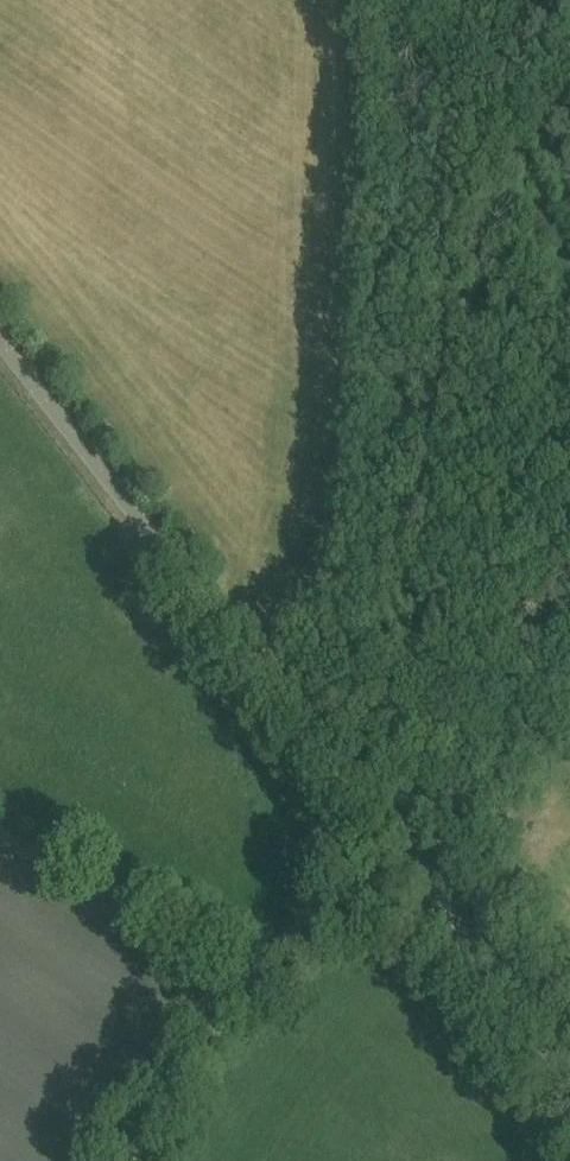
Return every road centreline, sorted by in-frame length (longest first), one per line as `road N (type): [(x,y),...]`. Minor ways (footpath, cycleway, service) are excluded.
road 1 (unclassified): [(569,1099),(456,914),(426,838),(422,804),(425,550),(445,297),(448,103),(471,0)]
road 2 (track): [(125,1160),(291,930),(350,913),(473,948)]
road 3 (track): [(569,528),(423,721)]

